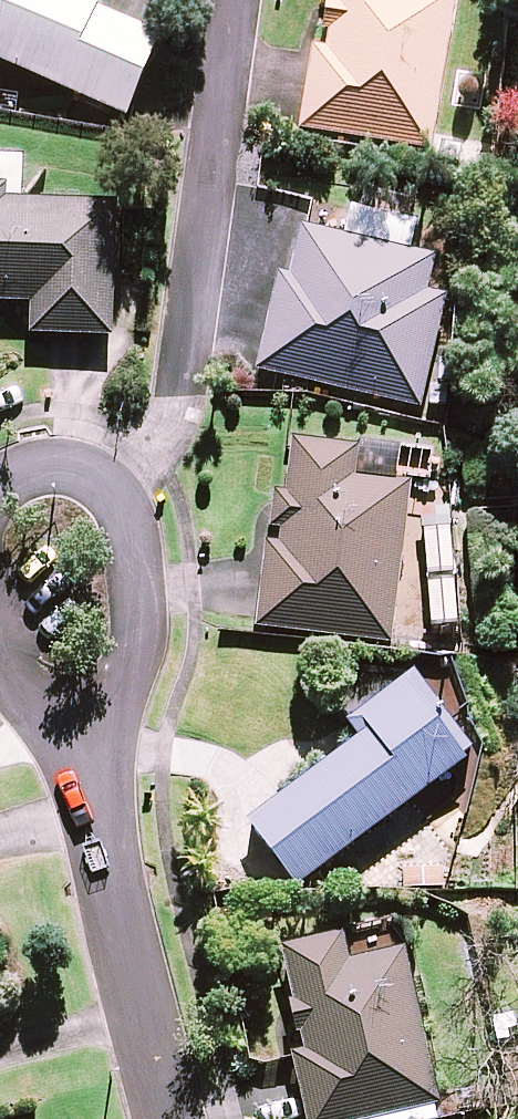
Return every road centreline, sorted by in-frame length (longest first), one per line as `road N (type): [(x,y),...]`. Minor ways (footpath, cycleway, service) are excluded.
road 1 (residential): [(123,503),(177,400),(233,0)]
road 2 (residential): [(87,750),(173,1118)]
road 3 (residential): [(87,750),(115,698),(145,584),(143,551),(123,503)]
road 4 (residential): [(123,503),(70,471),(37,470),(0,484)]
road 5 (residential): [(0,655),(48,725),(87,750)]

